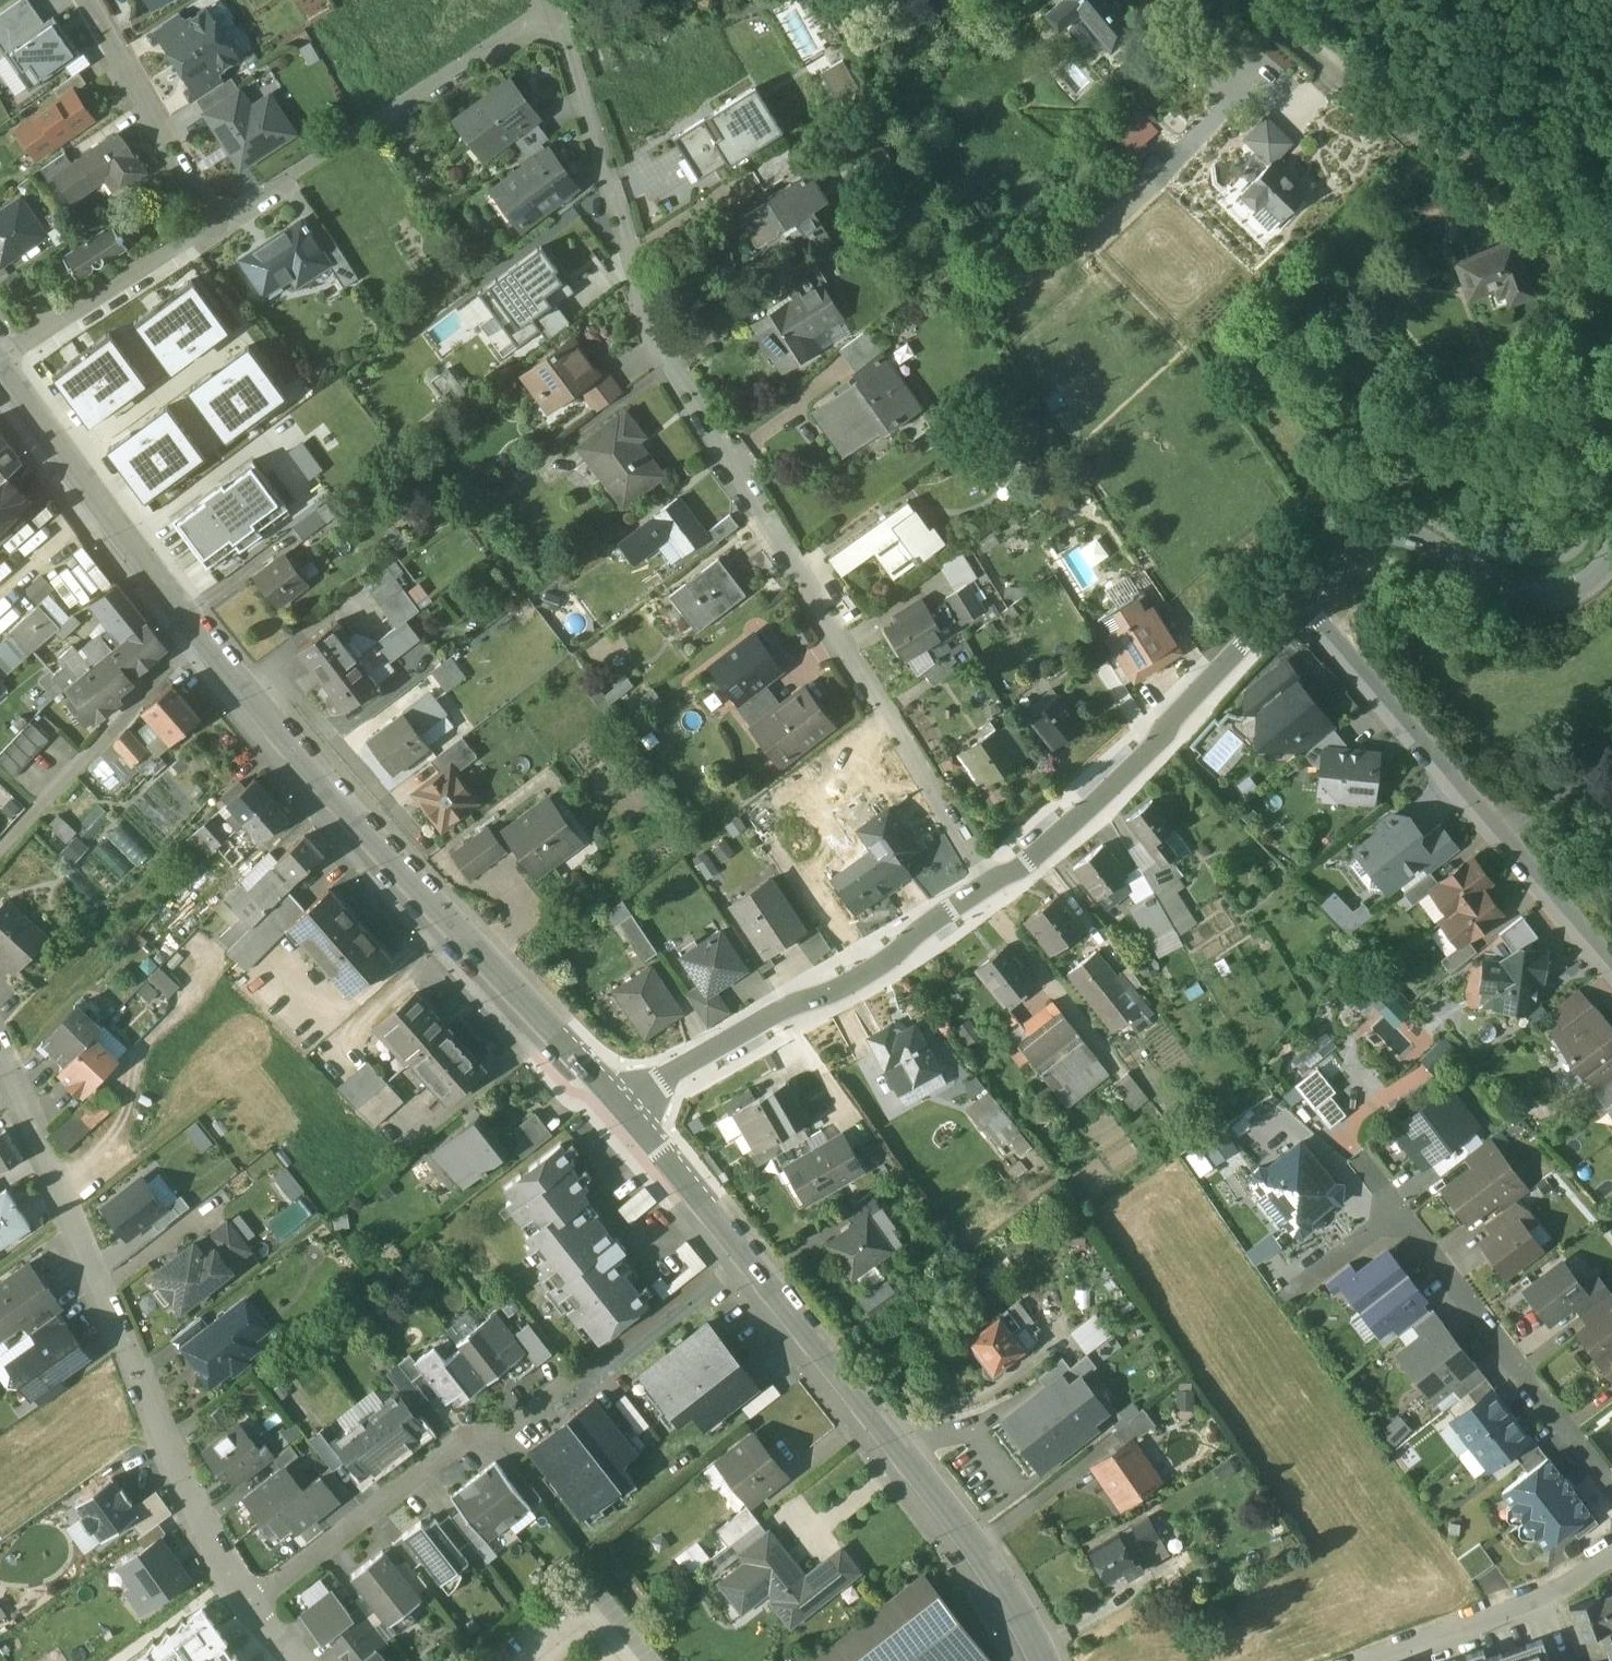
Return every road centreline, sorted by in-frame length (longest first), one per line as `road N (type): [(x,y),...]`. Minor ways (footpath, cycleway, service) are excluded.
road 1 (residential): [(555,13),(662,361),(994,885)]
road 2 (residential): [(627,1106),(1007,1580),(1048,1660)]
road 3 (residential): [(0,1058),(222,1570),(304,1660)]
road 4 (residential): [(196,632),(627,1106)]
road 5 (residential): [(1296,595),(1611,969)]
road 6 (residential): [(1611,228),(1409,135),(1247,0)]
road 7 (residential): [(994,885),(627,1106)]
road 8 (residential): [(1296,595),(994,885)]
road 9 (residential): [(214,227),(555,13)]
road 10 (residential): [(1611,553),(1582,587),(1543,593),(1409,534),(1386,532),(1343,550),(1296,595)]
road 11 (residential): [(1611,1481),(1399,1215)]
road 12 (residential): [(0,367),(196,632)]
road 13 (residential): [(0,847),(196,632)]
road 14 (residential): [(1363,1660),(1499,1620),(1611,1555)]
road 15 (residential): [(214,227),(85,0)]
road 16 (residential): [(0,359),(214,227)]
road 17 (residential): [(1399,1215),(1298,1291)]

